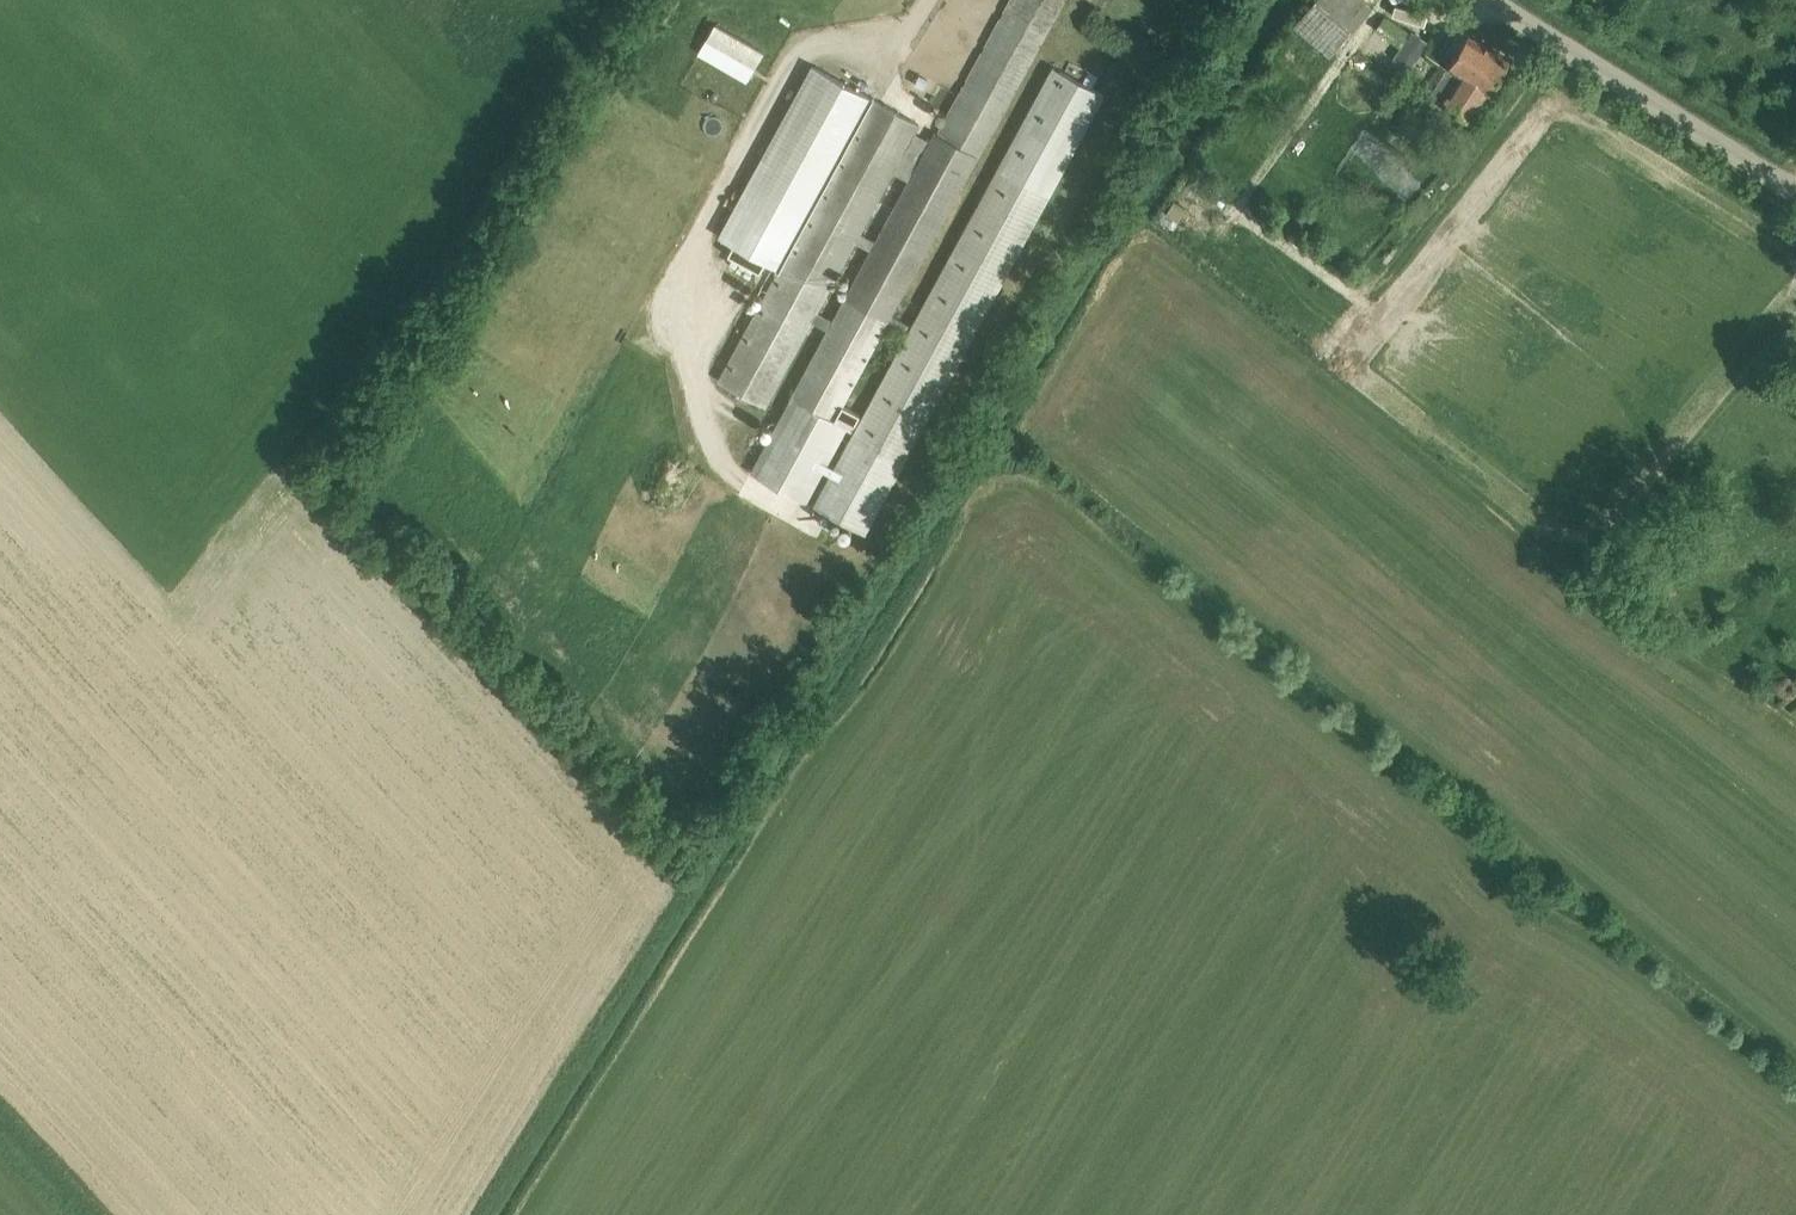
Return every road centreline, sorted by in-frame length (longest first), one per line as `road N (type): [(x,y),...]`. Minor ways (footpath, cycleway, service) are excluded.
road 1 (unclassified): [(1795,183),(1496,0)]

